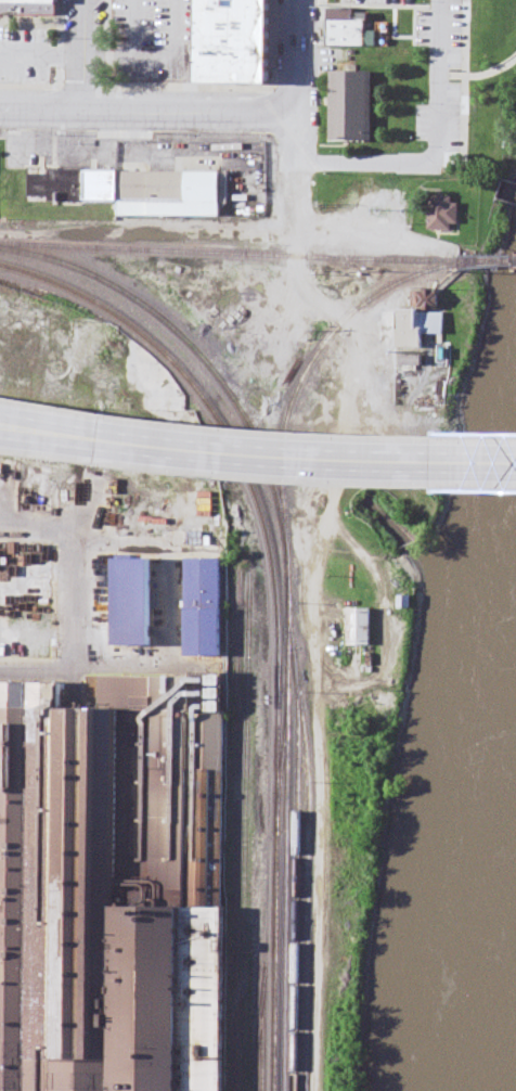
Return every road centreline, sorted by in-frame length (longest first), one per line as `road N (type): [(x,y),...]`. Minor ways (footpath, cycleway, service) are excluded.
road 1 (primary): [(0,420),(311,461),(515,471)]
road 2 (secondary): [(0,107),(282,106)]

